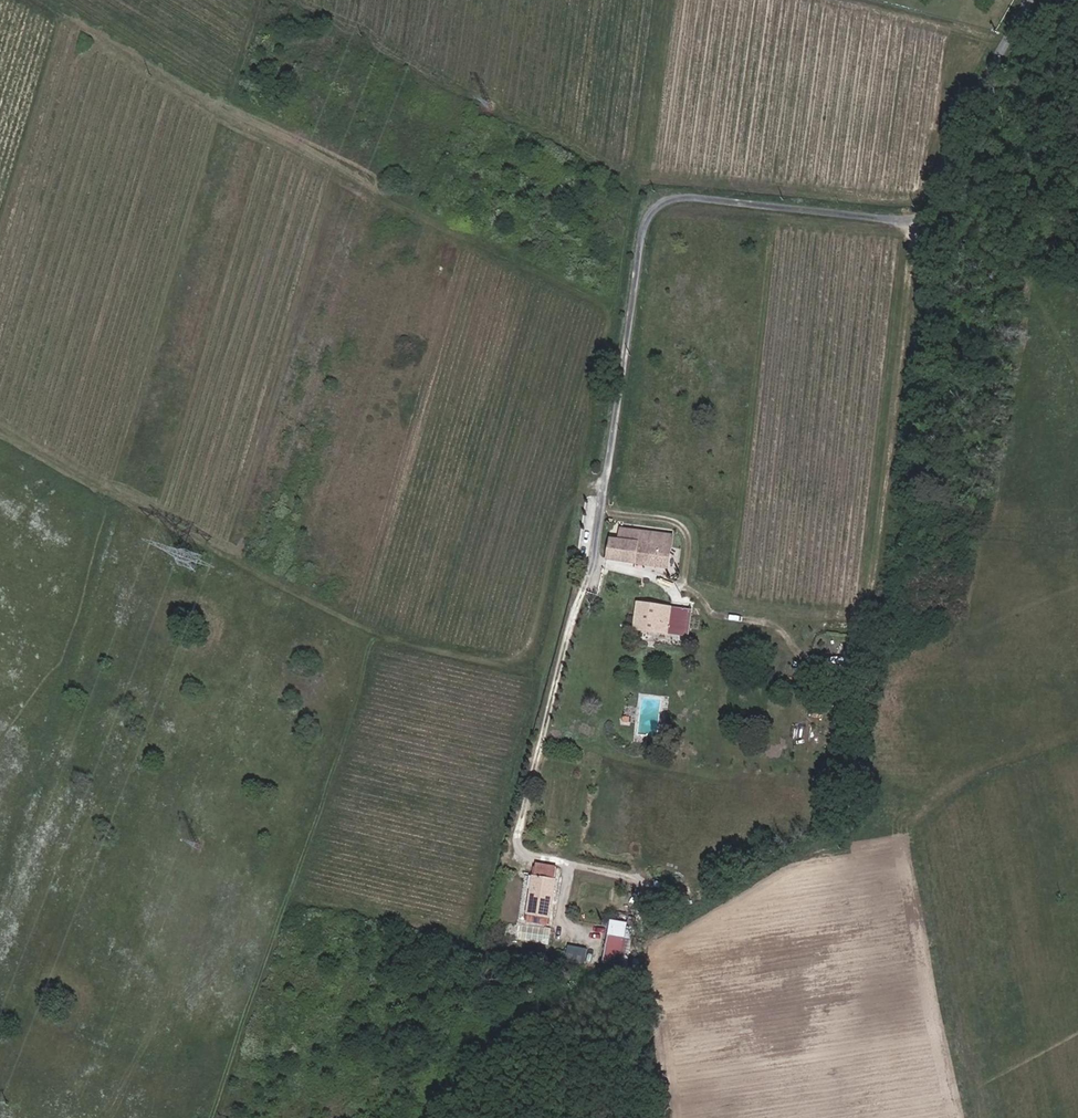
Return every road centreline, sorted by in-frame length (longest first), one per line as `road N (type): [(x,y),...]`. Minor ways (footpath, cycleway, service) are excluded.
road 1 (unclassified): [(1036,0),(1005,218),(647,197),(576,655),(489,930)]

